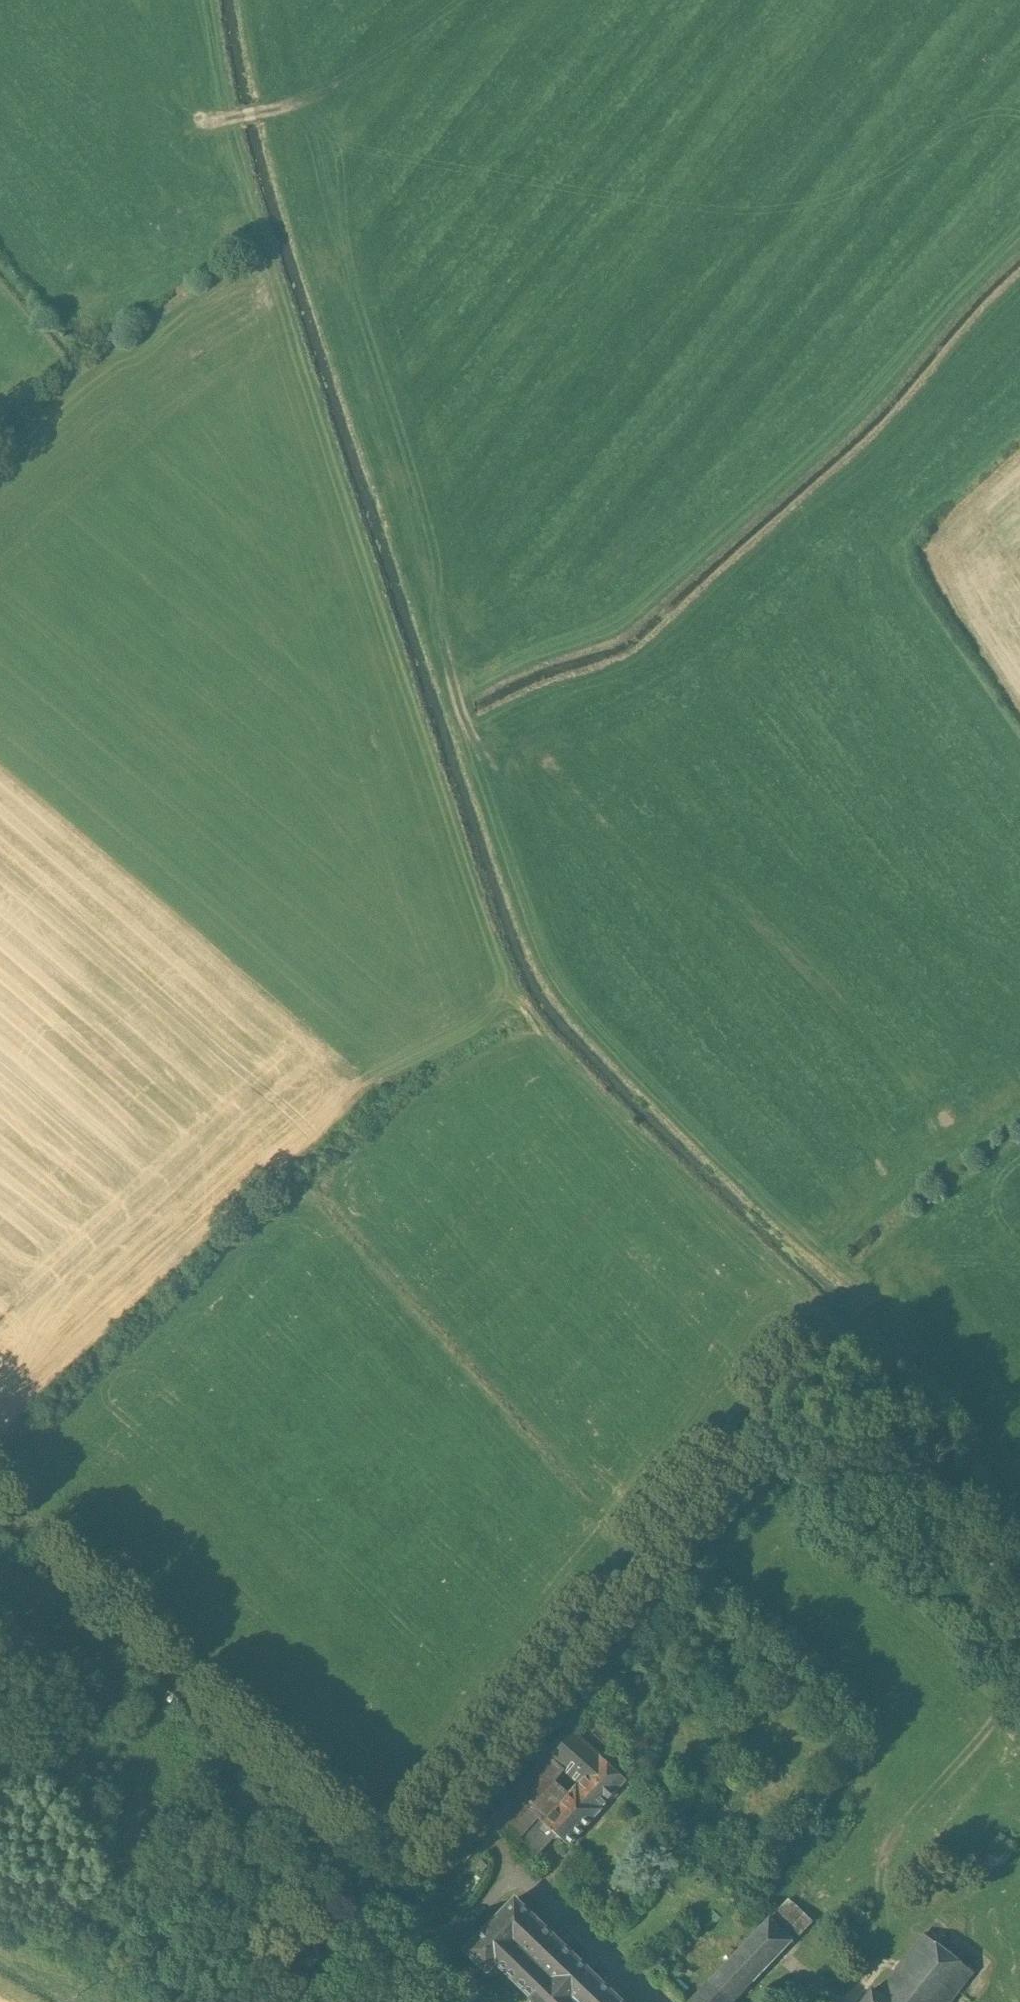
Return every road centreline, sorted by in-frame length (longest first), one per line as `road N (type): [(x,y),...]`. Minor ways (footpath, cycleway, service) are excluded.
road 1 (track): [(0,1519),(433,1922),(464,1923),(523,1875),(540,1888)]
road 2 (unclassified): [(651,2001),(540,1888)]

